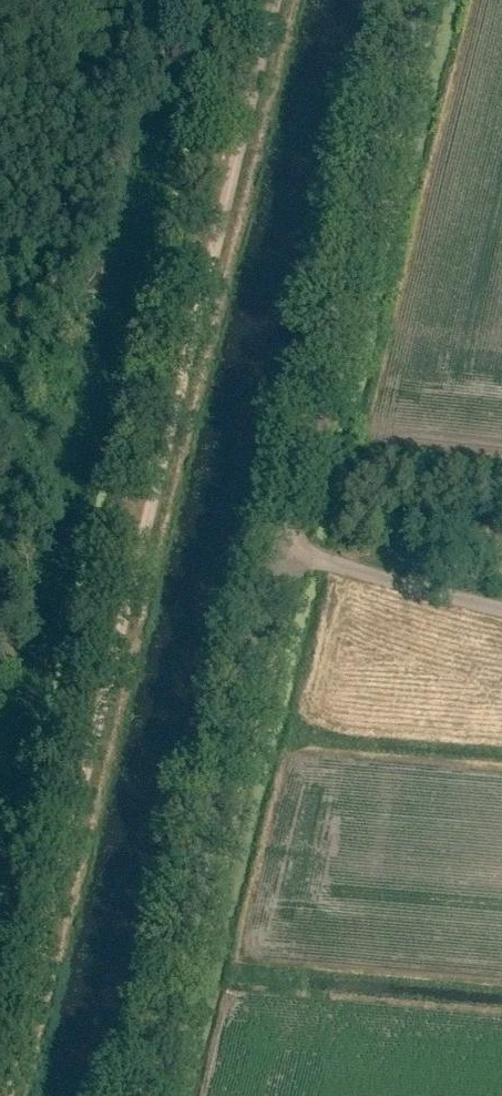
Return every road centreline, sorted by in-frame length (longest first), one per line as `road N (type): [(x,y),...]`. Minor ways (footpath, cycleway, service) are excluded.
road 1 (unclassified): [(145,1095),(417,0)]
road 2 (track): [(7,1095),(278,0)]

